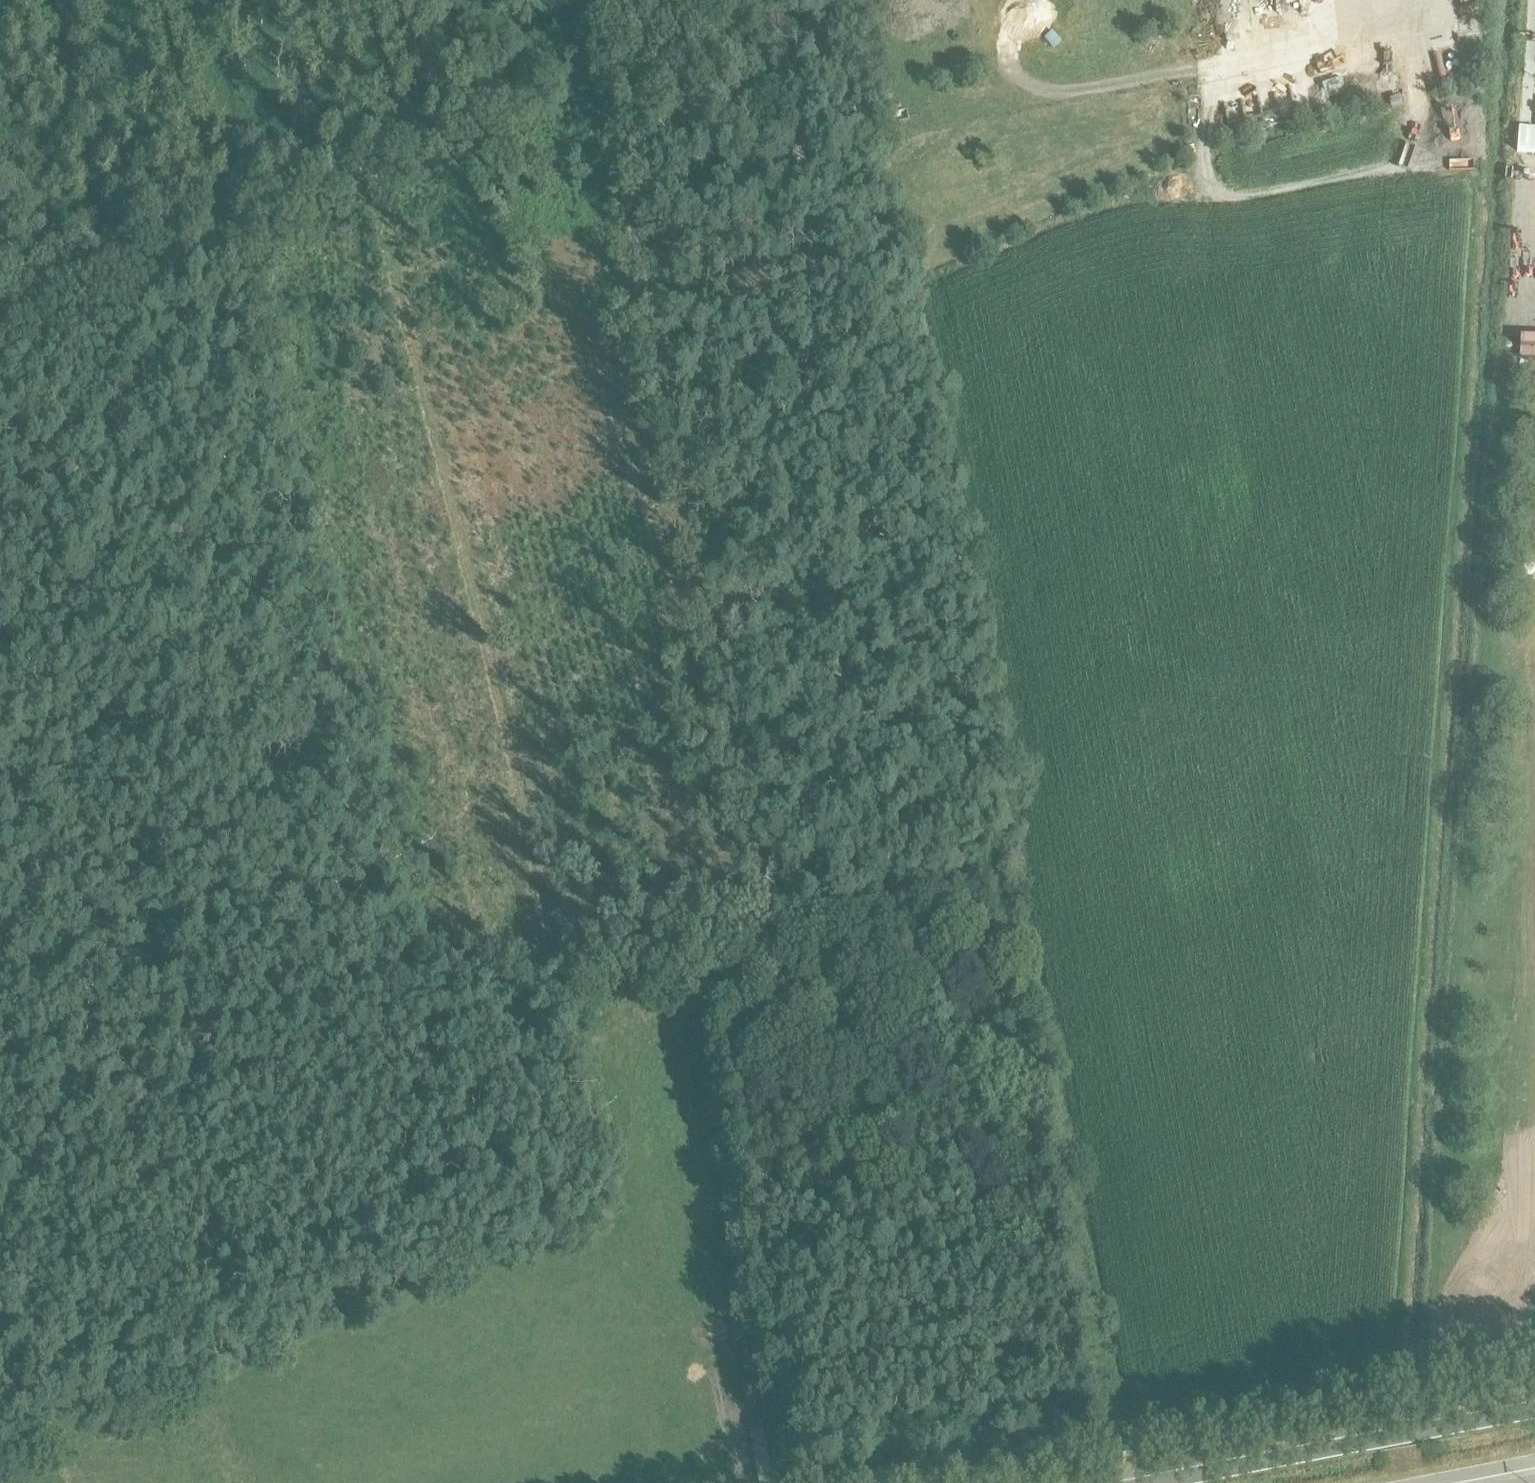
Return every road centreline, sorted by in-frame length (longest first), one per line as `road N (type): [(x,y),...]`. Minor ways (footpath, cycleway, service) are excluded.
road 1 (track): [(422,0),(450,109),(308,185),(0,325)]
road 2 (tertiary): [(1534,1413),(1182,1482)]

